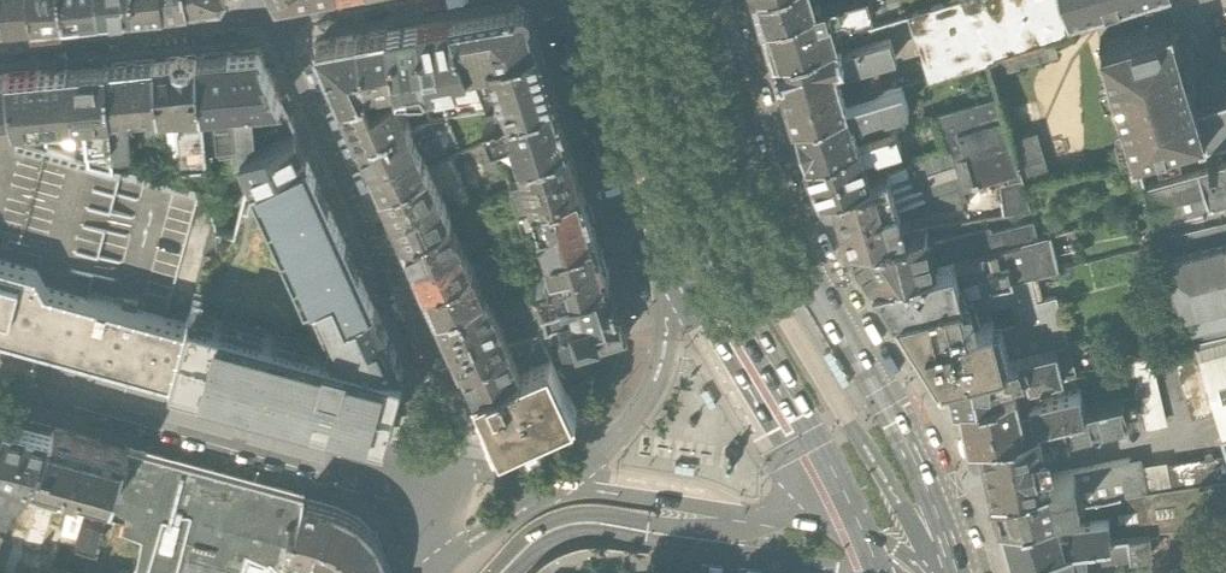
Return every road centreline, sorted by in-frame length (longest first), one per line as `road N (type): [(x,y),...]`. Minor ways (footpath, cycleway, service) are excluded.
road 1 (primary): [(952,572),(924,482),(793,240),(697,0)]
road 2 (primary): [(599,0),(660,206),(839,504)]
road 3 (residential): [(450,481),(453,443),(443,389),(272,23)]
road 4 (unclassified): [(450,481),(35,374)]
road 5 (unclassified): [(839,504),(764,516),(450,481)]
road 6 (residential): [(0,49),(272,23)]
road 7 (residential): [(272,23),(399,0)]

